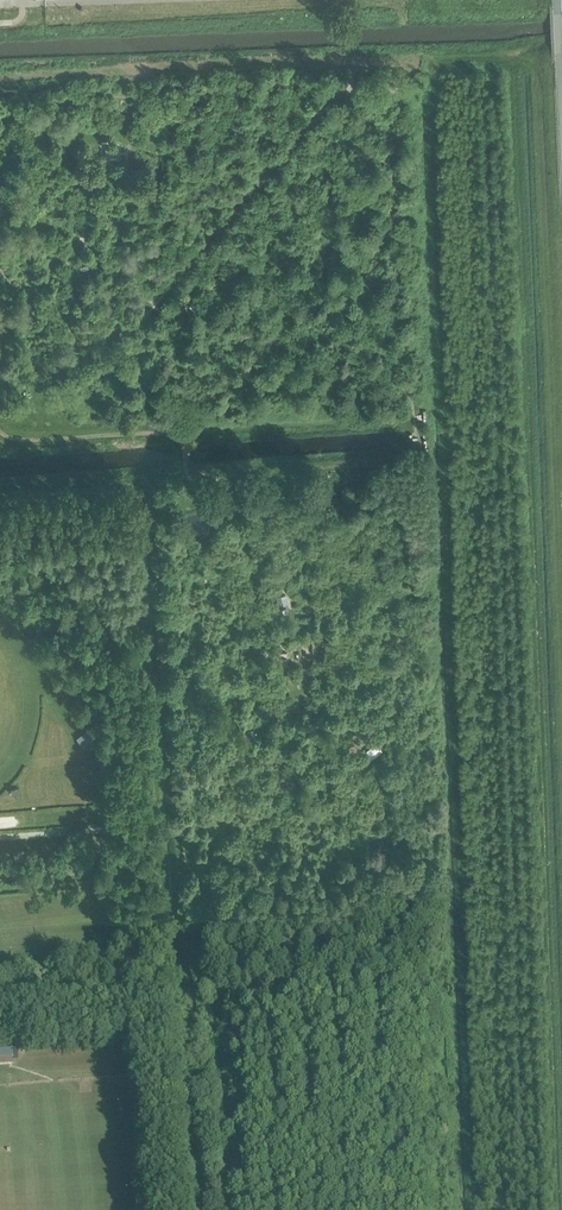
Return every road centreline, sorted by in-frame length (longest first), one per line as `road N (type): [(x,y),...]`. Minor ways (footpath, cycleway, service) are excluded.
road 1 (track): [(0,1010),(155,998)]

